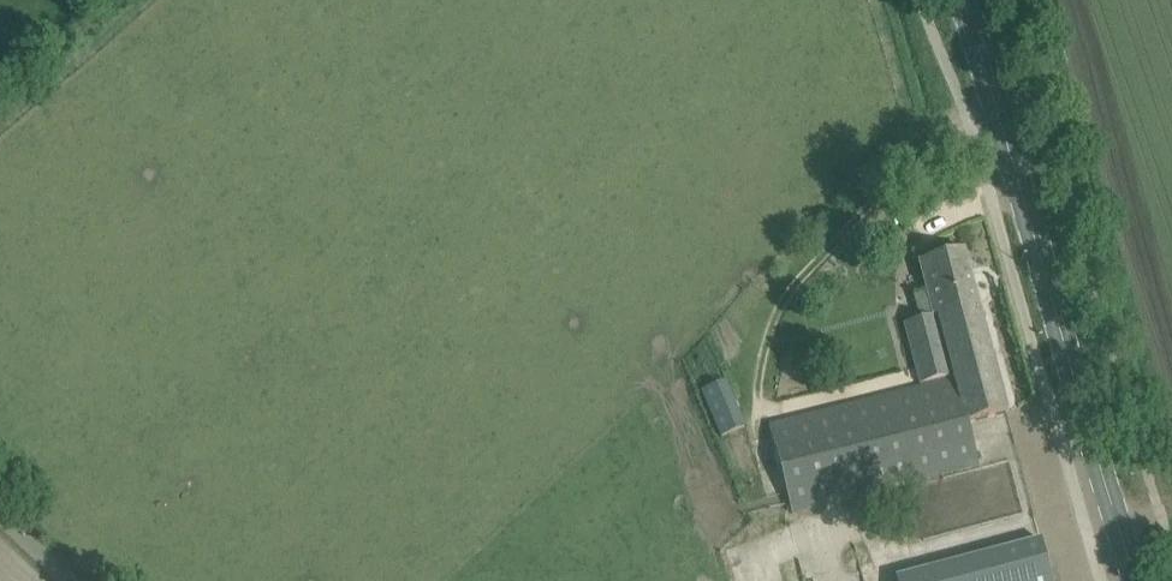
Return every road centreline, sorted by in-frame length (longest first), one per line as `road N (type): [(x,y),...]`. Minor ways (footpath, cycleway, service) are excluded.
road 1 (secondary): [(1151,580),(971,0)]

